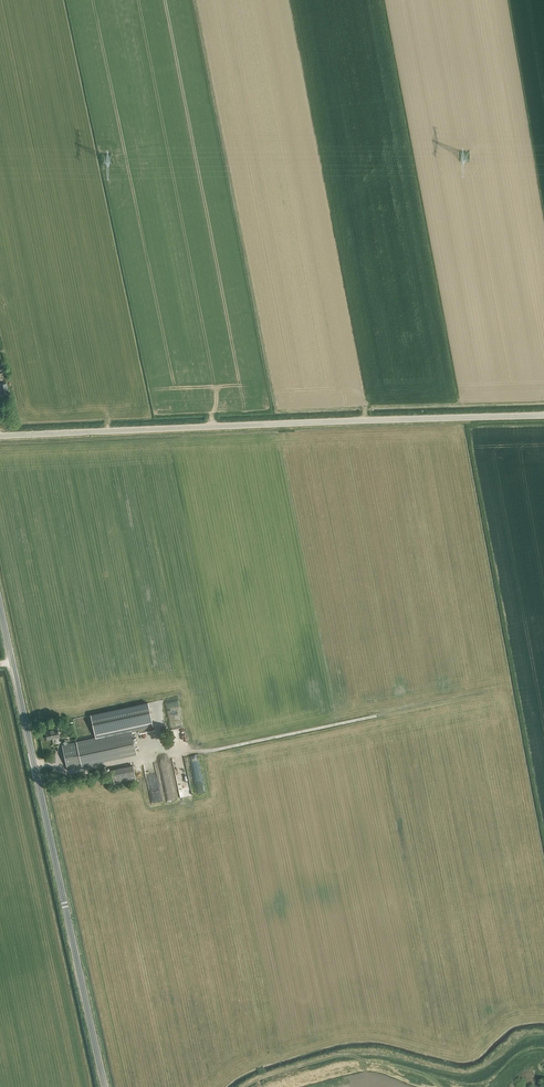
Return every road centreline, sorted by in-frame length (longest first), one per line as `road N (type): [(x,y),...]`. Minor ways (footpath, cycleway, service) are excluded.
road 1 (unclassified): [(0,436),(543,414)]
road 2 (unclassified): [(106,1086),(0,596)]

